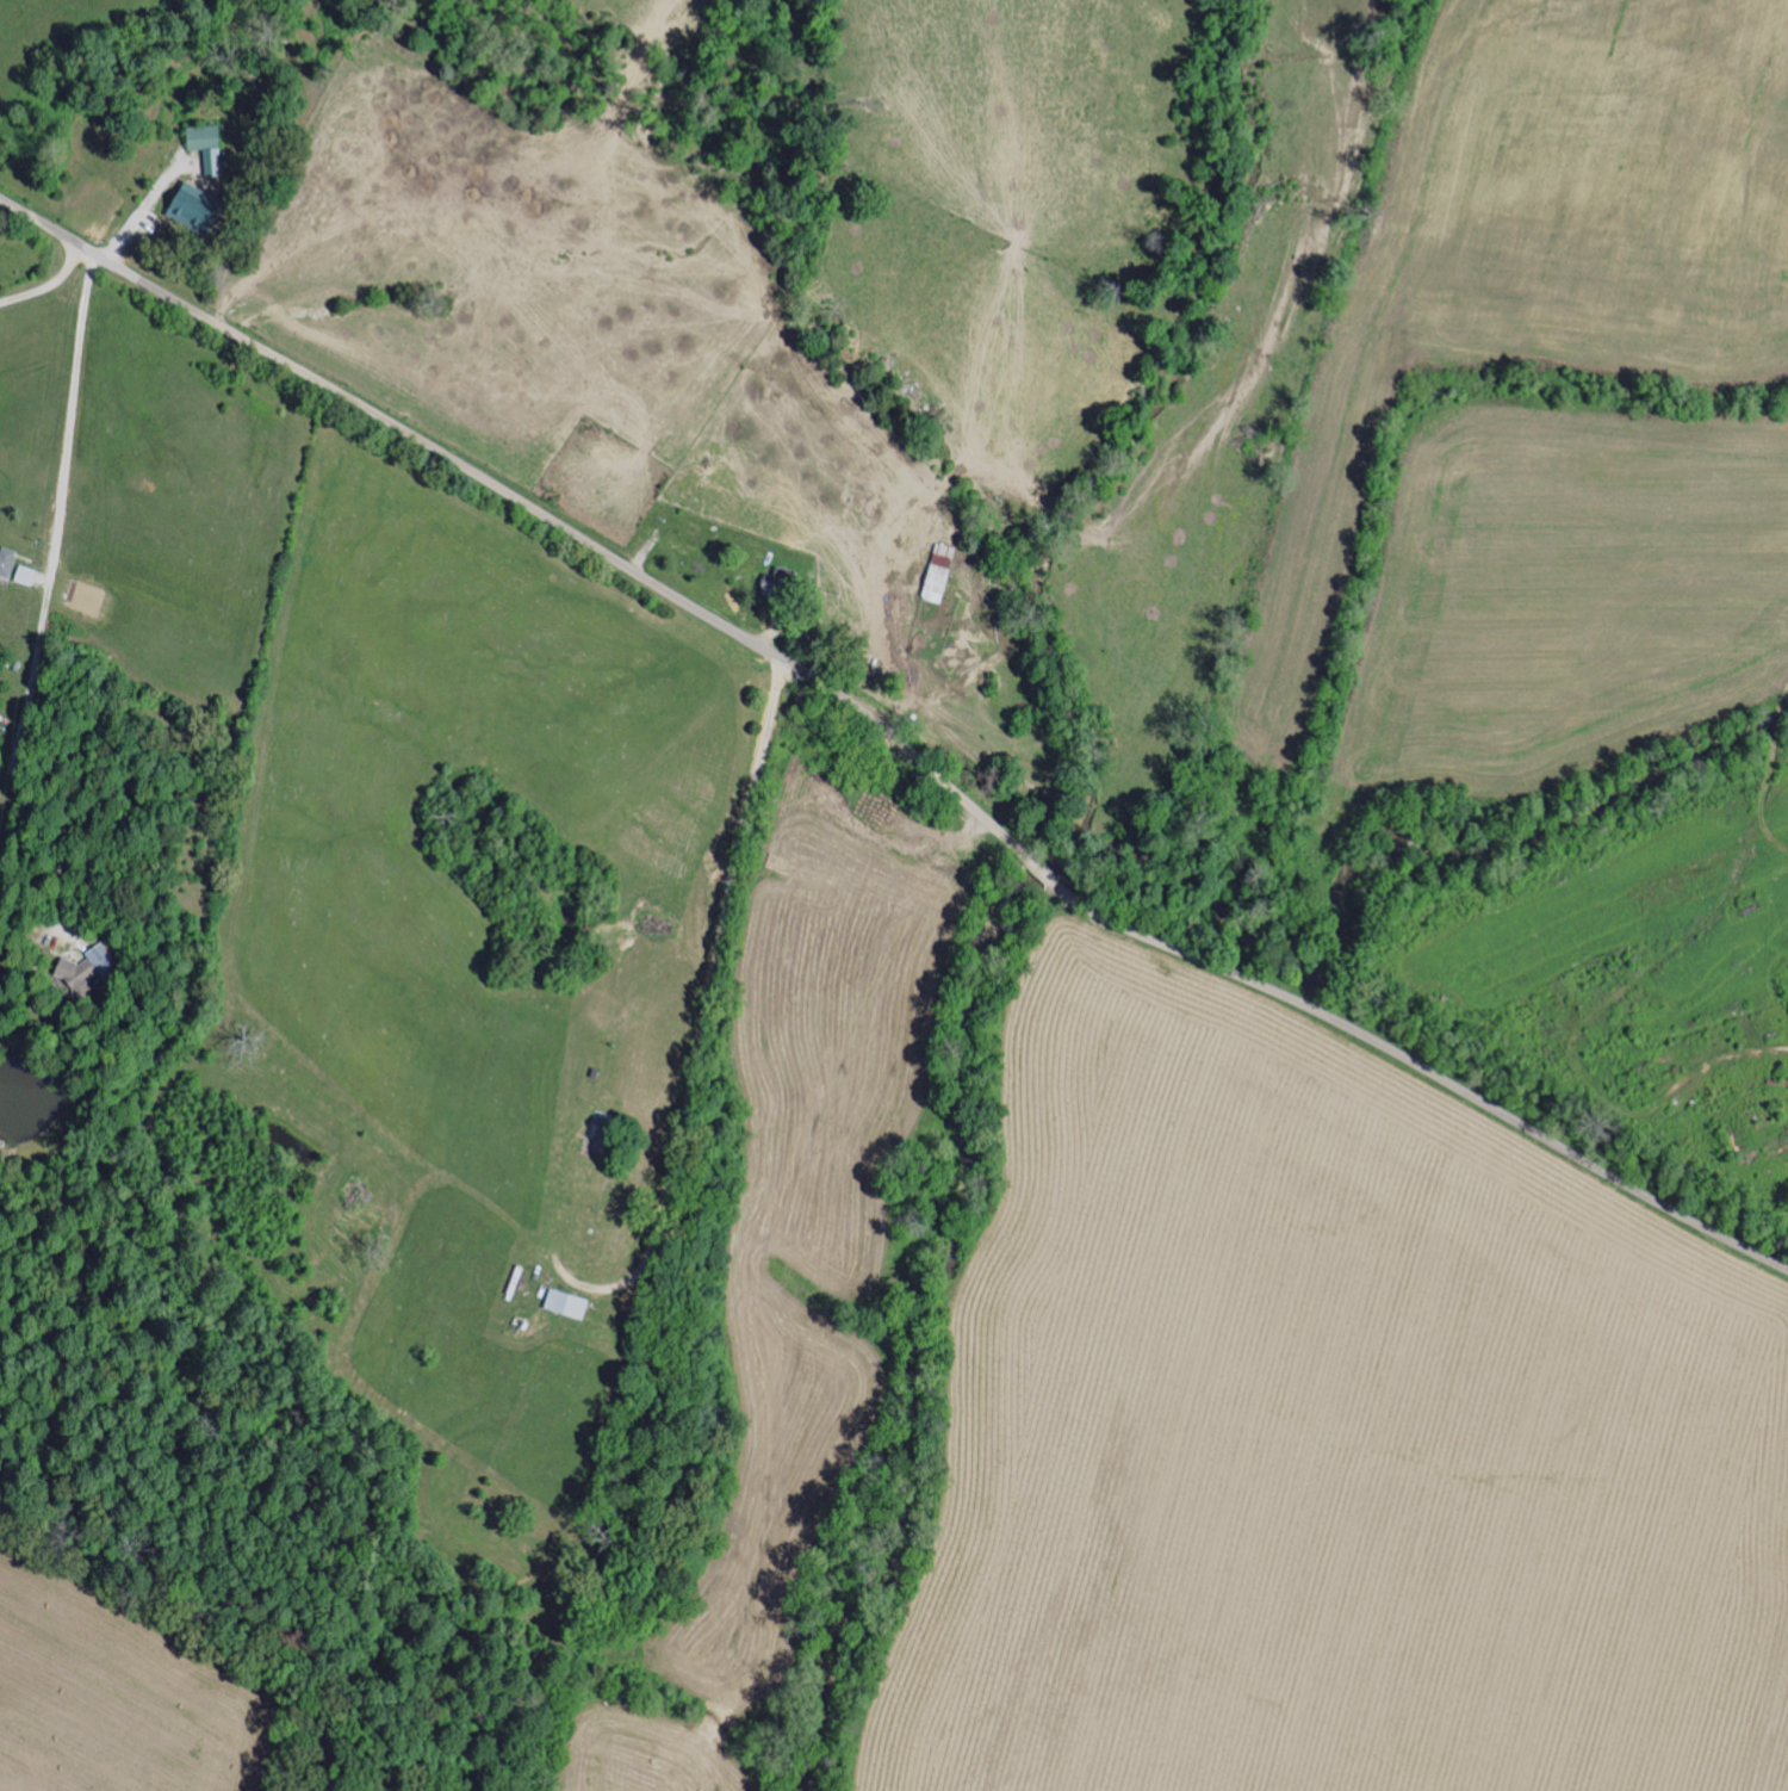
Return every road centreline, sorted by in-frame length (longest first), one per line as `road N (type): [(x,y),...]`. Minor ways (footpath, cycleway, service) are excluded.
road 1 (residential): [(1787,1273),(1328,1017),(1084,907),(899,743),(812,677),(0,199)]

